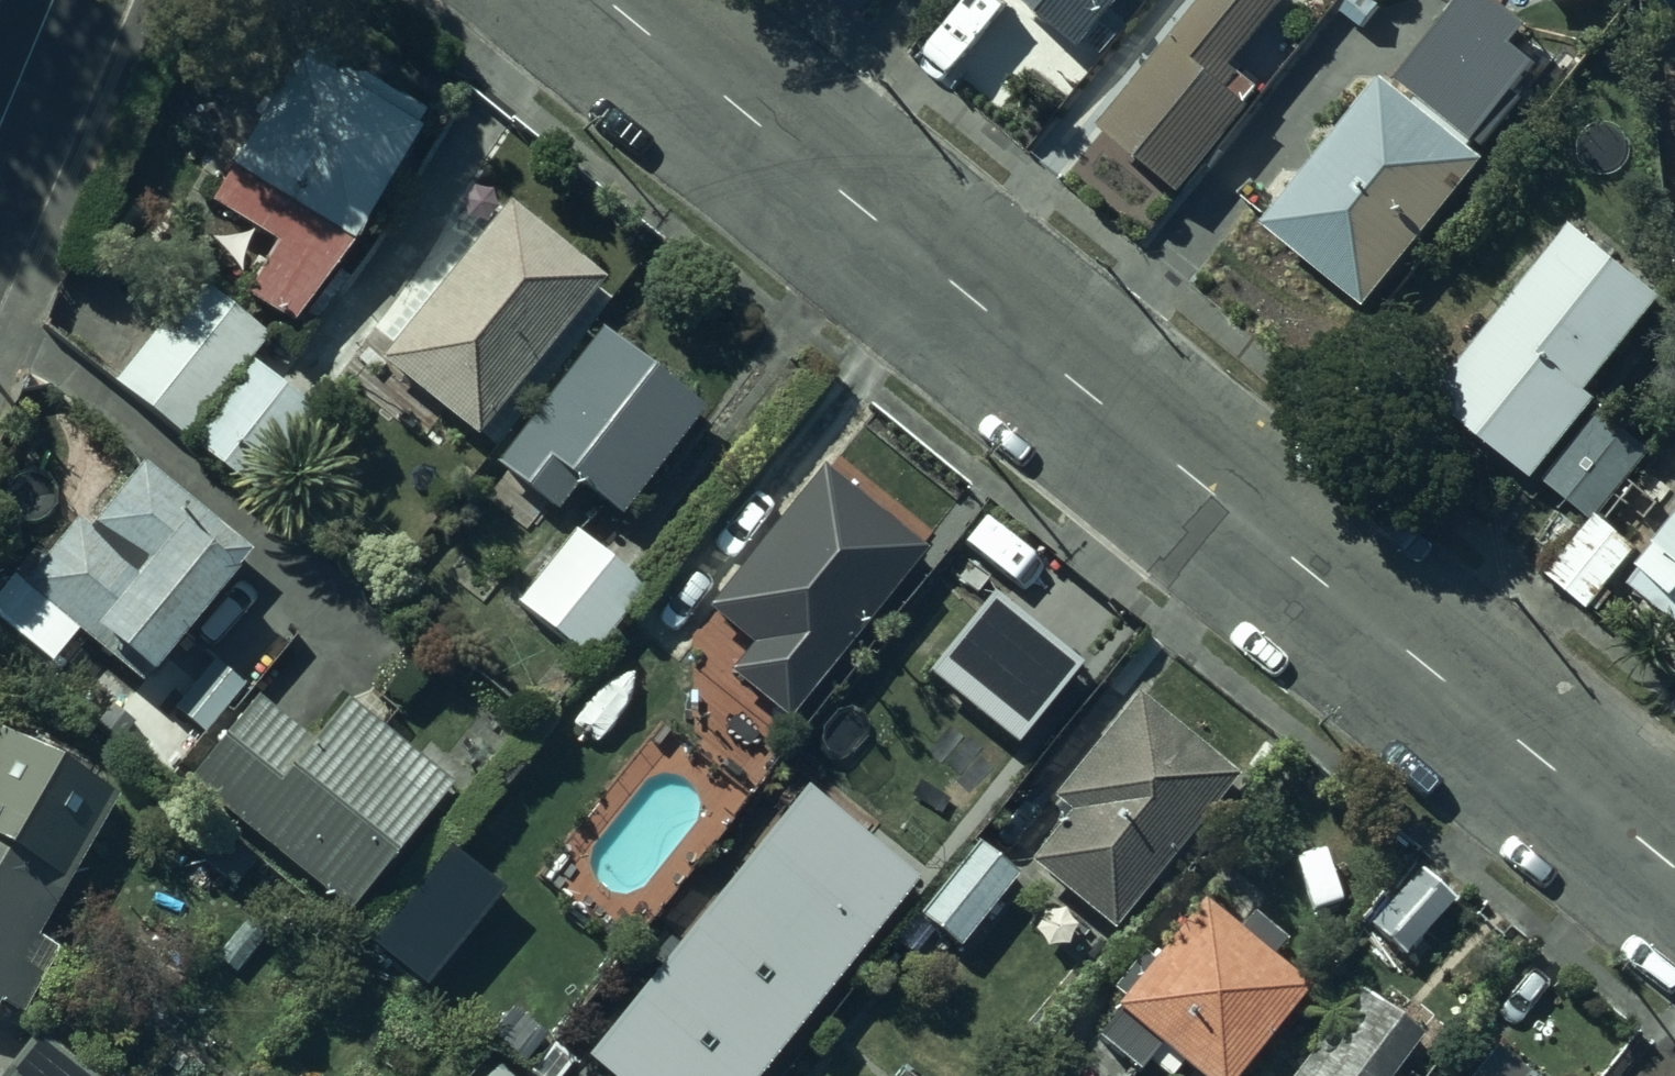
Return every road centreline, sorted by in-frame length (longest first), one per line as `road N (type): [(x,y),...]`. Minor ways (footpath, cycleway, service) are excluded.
road 1 (residential): [(605,0),(1674,869)]
road 2 (secondary): [(0,123),(52,0)]

